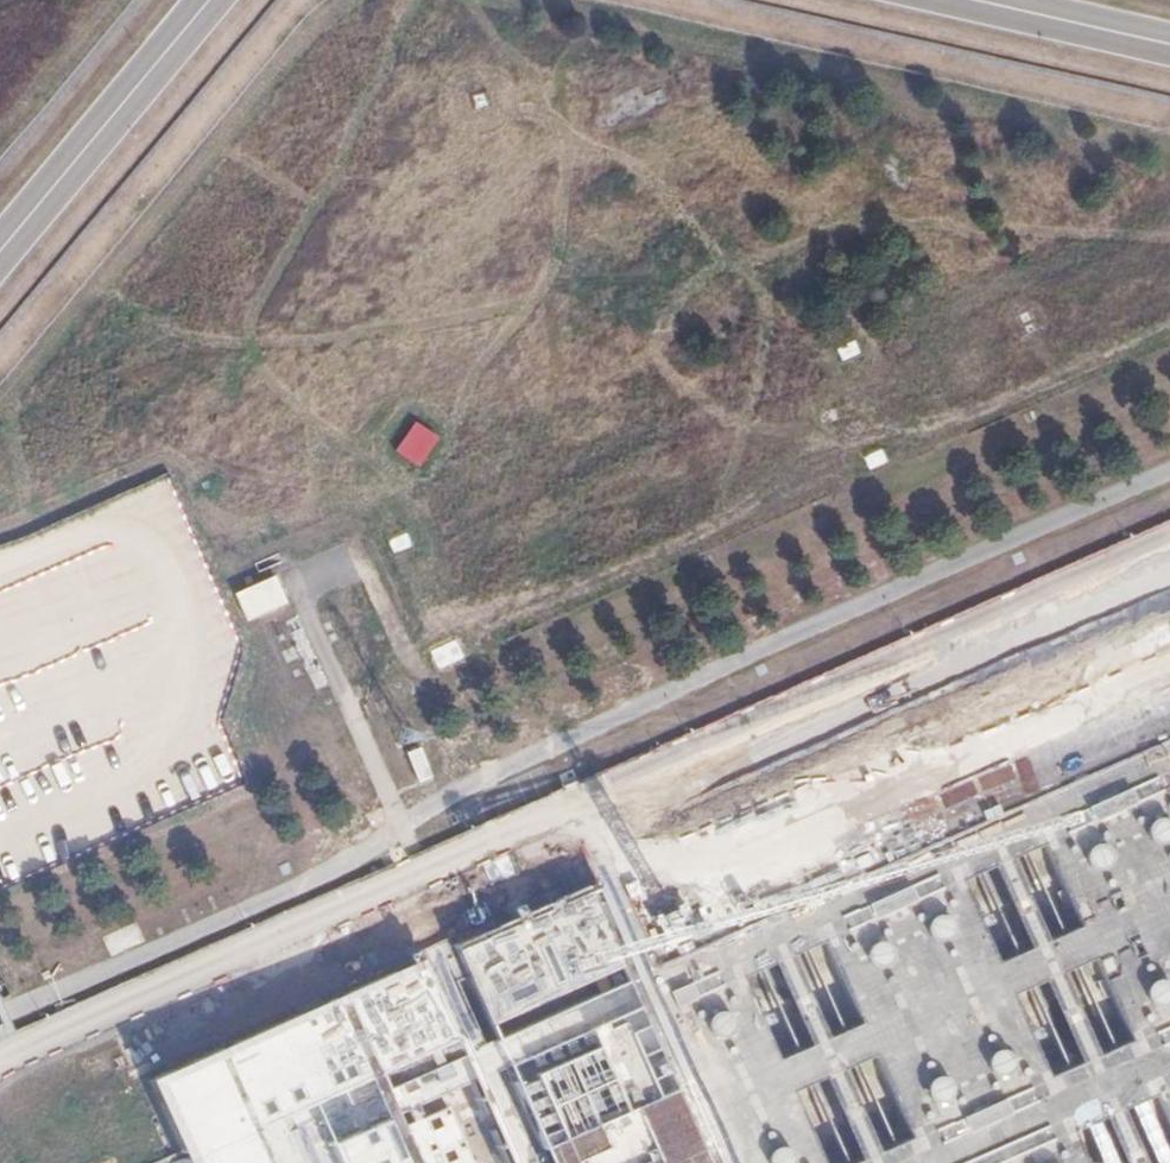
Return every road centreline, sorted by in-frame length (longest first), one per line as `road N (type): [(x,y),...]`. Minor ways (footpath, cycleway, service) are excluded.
road 1 (unclassified): [(208,0),(0,255)]
road 2 (unclassified): [(1169,46),(968,0)]

